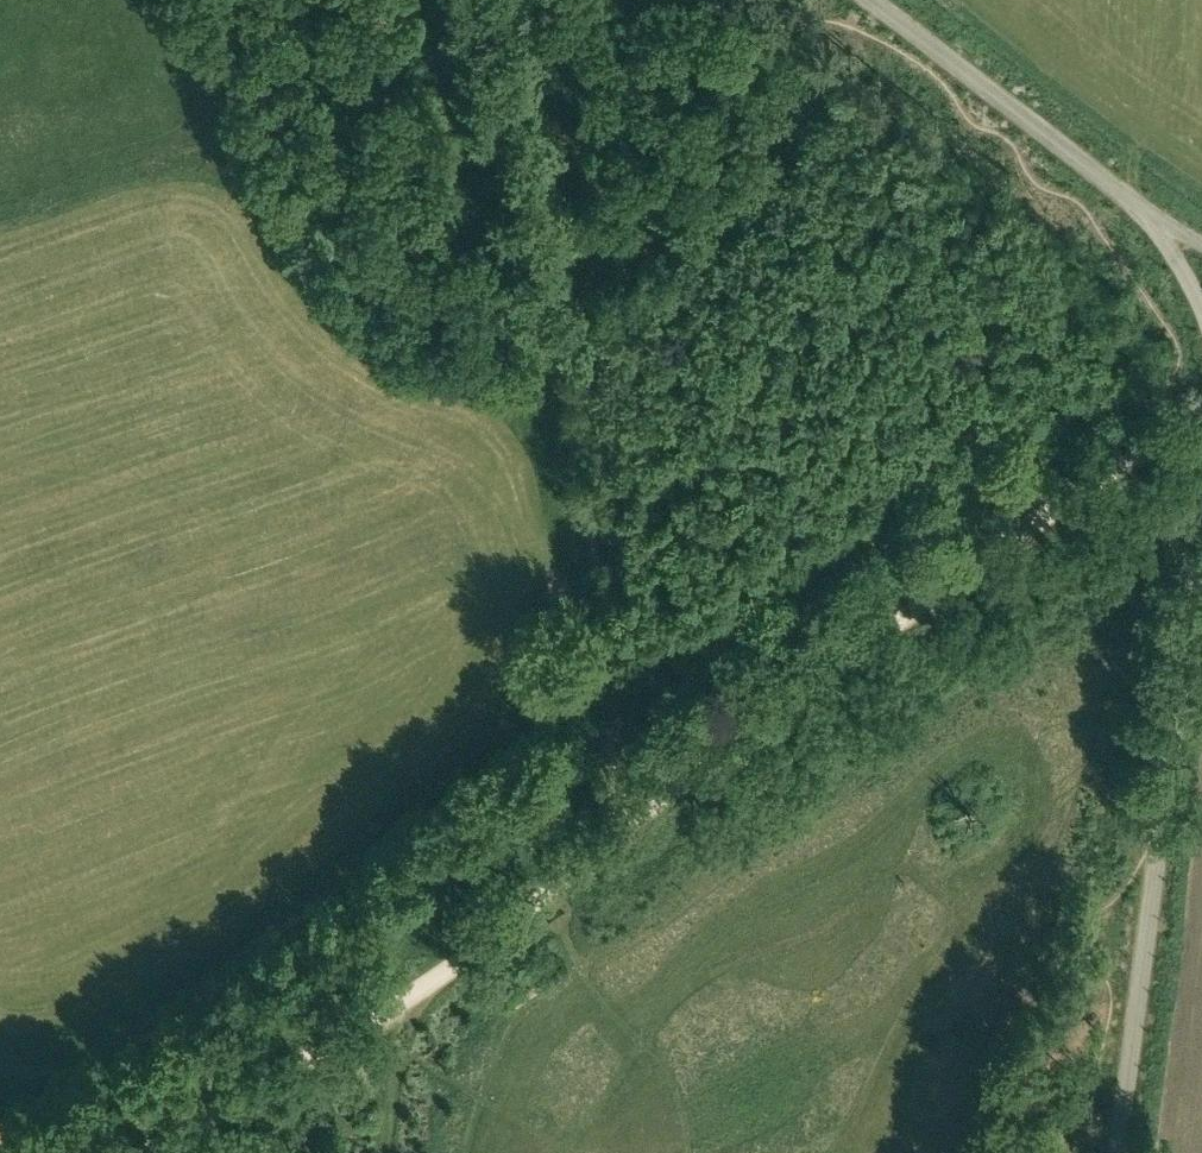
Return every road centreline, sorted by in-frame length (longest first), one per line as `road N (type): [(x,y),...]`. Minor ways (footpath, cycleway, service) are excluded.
road 1 (unclassified): [(1117,1152),(1201,513)]
road 2 (track): [(1128,464),(968,569),(637,821)]
road 3 (track): [(637,821),(621,790),(601,588),(556,357)]
road 4 (track): [(556,357),(484,0)]
road 5 (unclassified): [(1131,197),(868,0)]
road 6 (track): [(637,821),(431,980),(373,1014)]
road 7 (track): [(373,1014),(152,1152)]
road 8 (unclassified): [(1201,324),(1195,295),(1131,197)]

